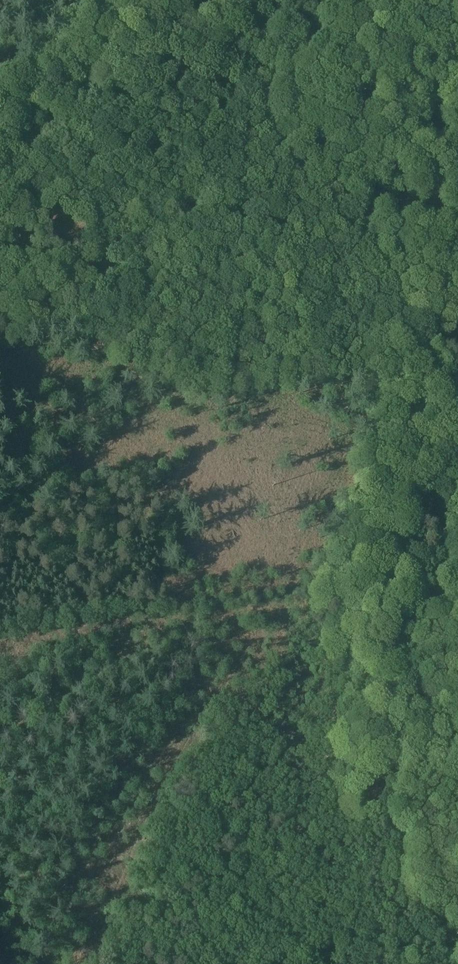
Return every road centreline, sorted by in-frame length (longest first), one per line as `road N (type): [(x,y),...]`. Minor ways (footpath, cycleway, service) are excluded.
road 1 (track): [(265,0),(124,42),(0,99)]

